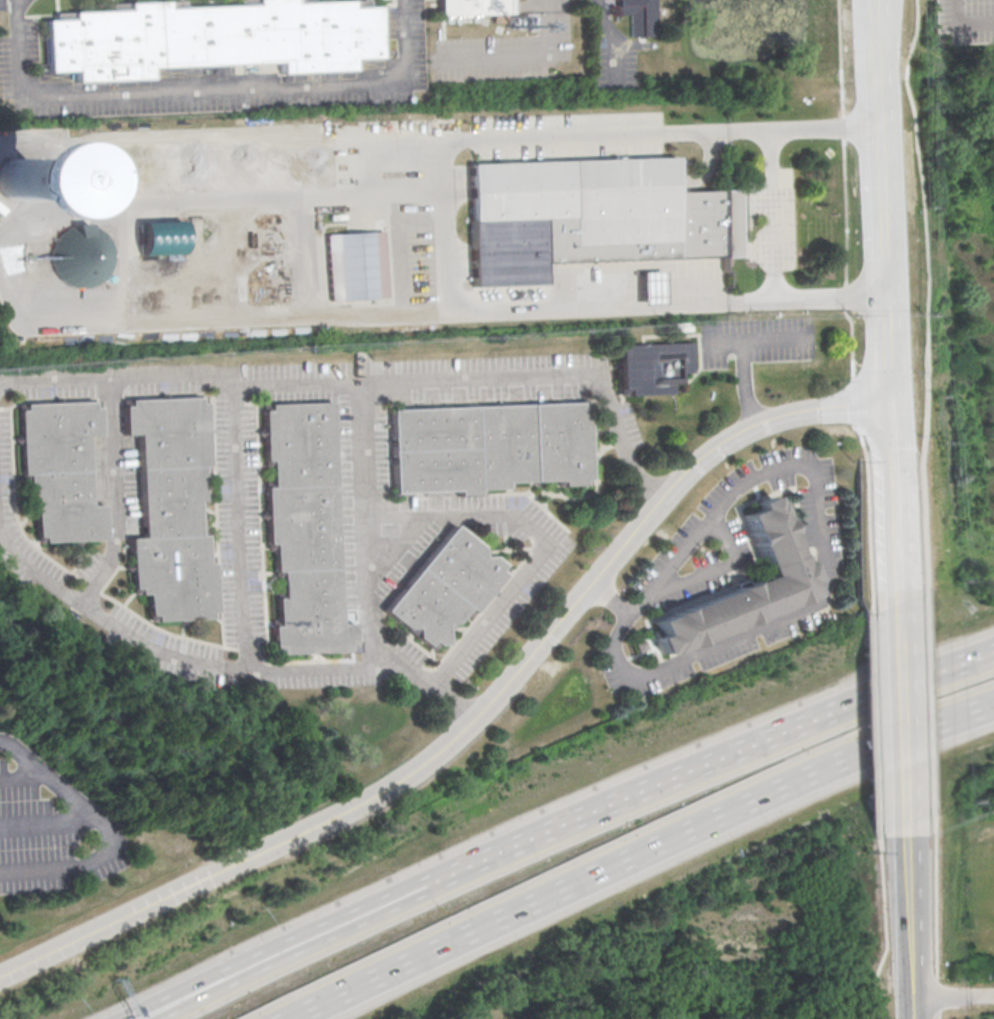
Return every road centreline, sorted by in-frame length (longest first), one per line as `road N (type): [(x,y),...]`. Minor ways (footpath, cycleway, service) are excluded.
road 1 (residential): [(664,495),(516,679),(434,756),(330,818),(0,976)]
road 2 (motorway): [(291,1018),(784,789),(993,705)]
road 3 (tertiary): [(898,592),(879,0)]
road 4 (motorway): [(993,655),(494,854)]
road 5 (motorway): [(494,854),(419,880),(120,1018)]
road 6 (motorway): [(494,854),(425,895),(161,1018)]
road 7 (residential): [(894,405),(790,416),(724,444),(664,495)]
road 8 (tertiary): [(906,824),(898,592)]
road 9 (tertiary): [(914,1018),(906,824)]

